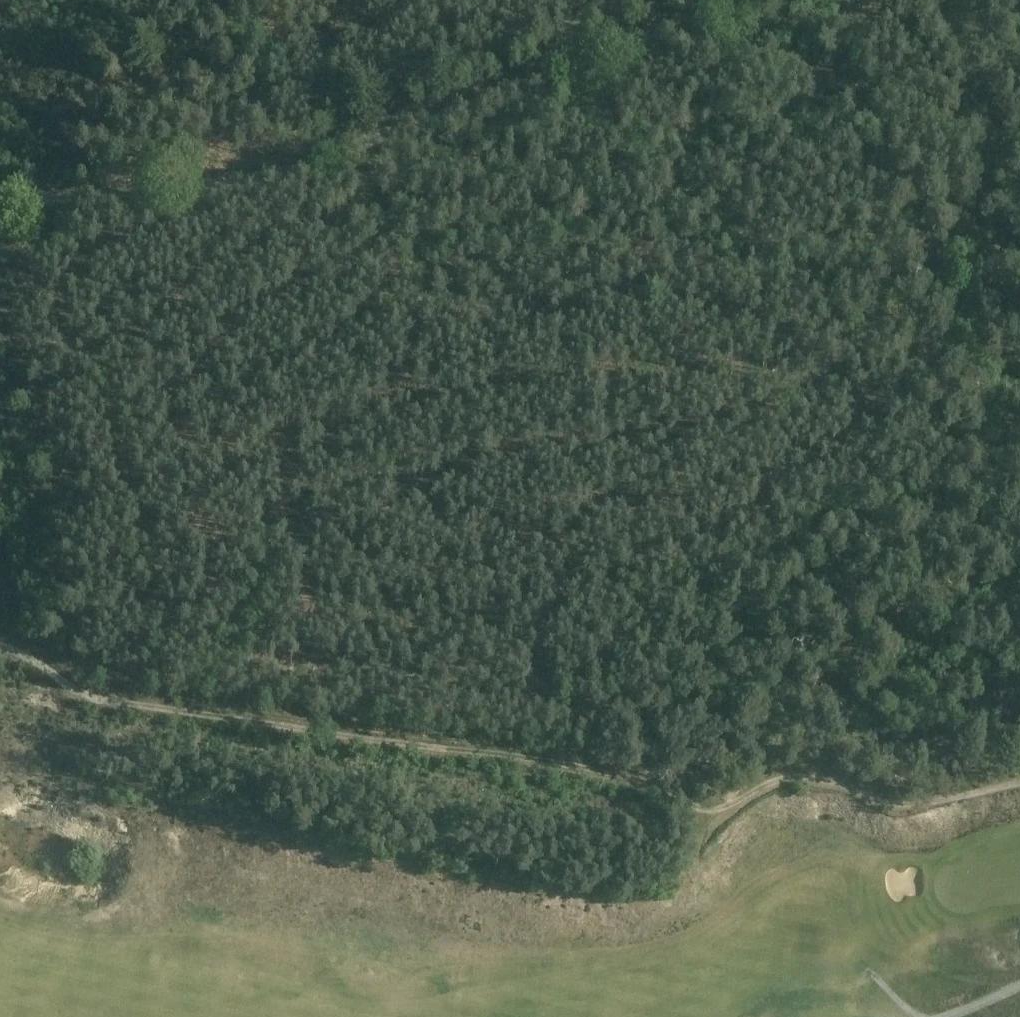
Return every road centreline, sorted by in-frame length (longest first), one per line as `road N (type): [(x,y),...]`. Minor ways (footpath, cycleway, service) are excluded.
road 1 (track): [(1019,780),(903,806),(833,779),(795,774),(734,808),(545,767),(77,693),(0,641)]
road 2 (track): [(0,200),(243,182),(472,108),(751,0)]

